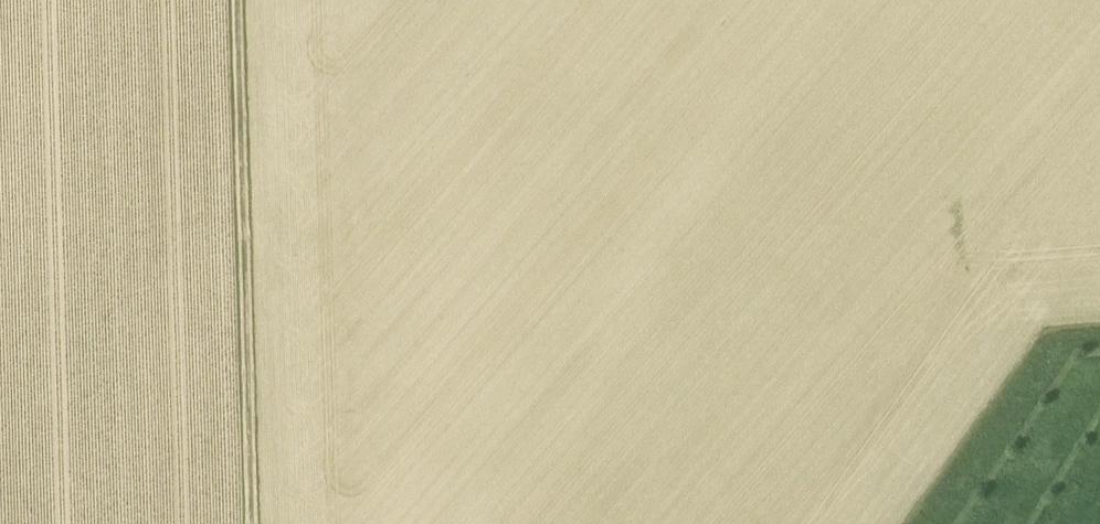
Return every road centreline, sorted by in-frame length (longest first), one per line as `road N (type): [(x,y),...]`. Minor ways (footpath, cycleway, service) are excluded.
road 1 (track): [(237,0),(255,523)]

